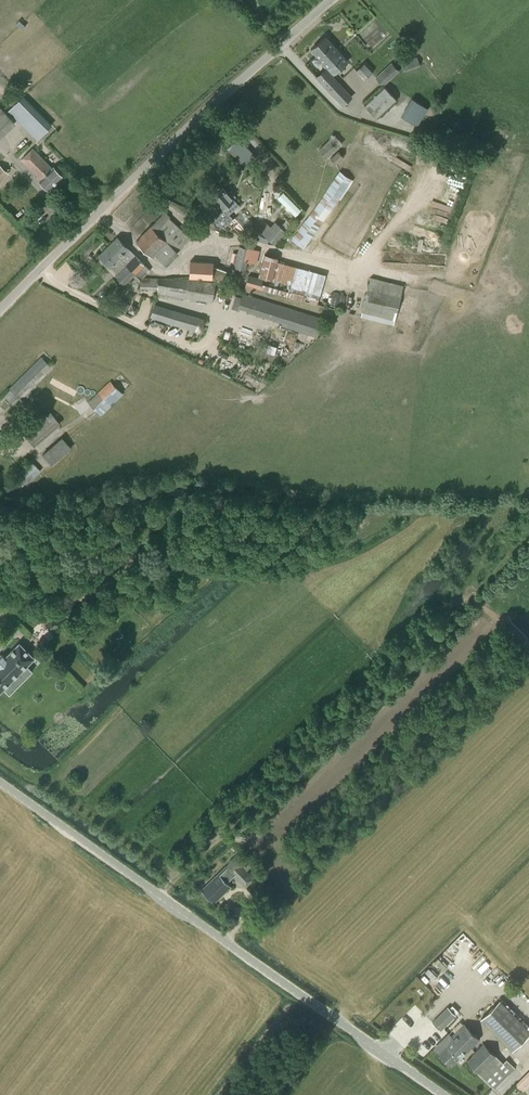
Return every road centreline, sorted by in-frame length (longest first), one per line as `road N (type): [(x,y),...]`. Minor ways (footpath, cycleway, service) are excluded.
road 1 (unclassified): [(444,1094),(0,782)]
road 2 (unclassified): [(0,311),(334,0)]

